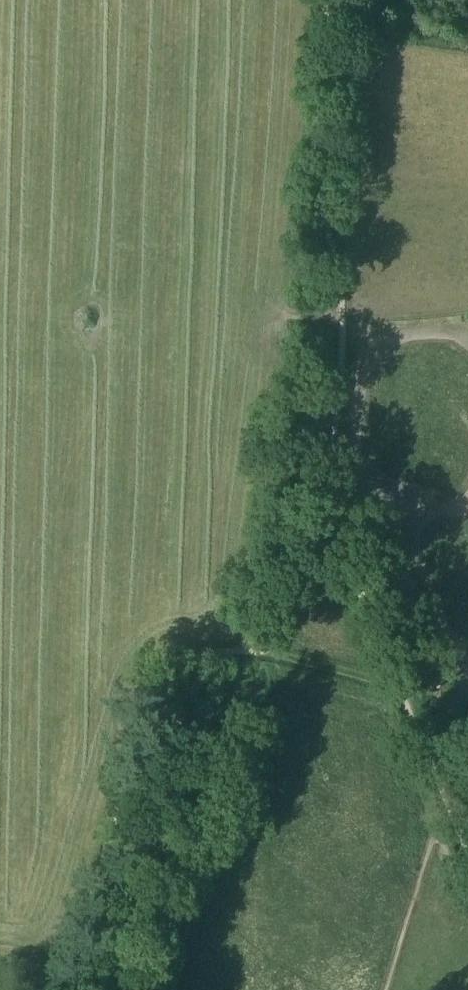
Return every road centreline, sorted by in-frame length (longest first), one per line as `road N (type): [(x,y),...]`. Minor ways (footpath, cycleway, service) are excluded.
road 1 (track): [(467,850),(322,510)]
road 2 (track): [(402,696),(367,675),(271,645)]

